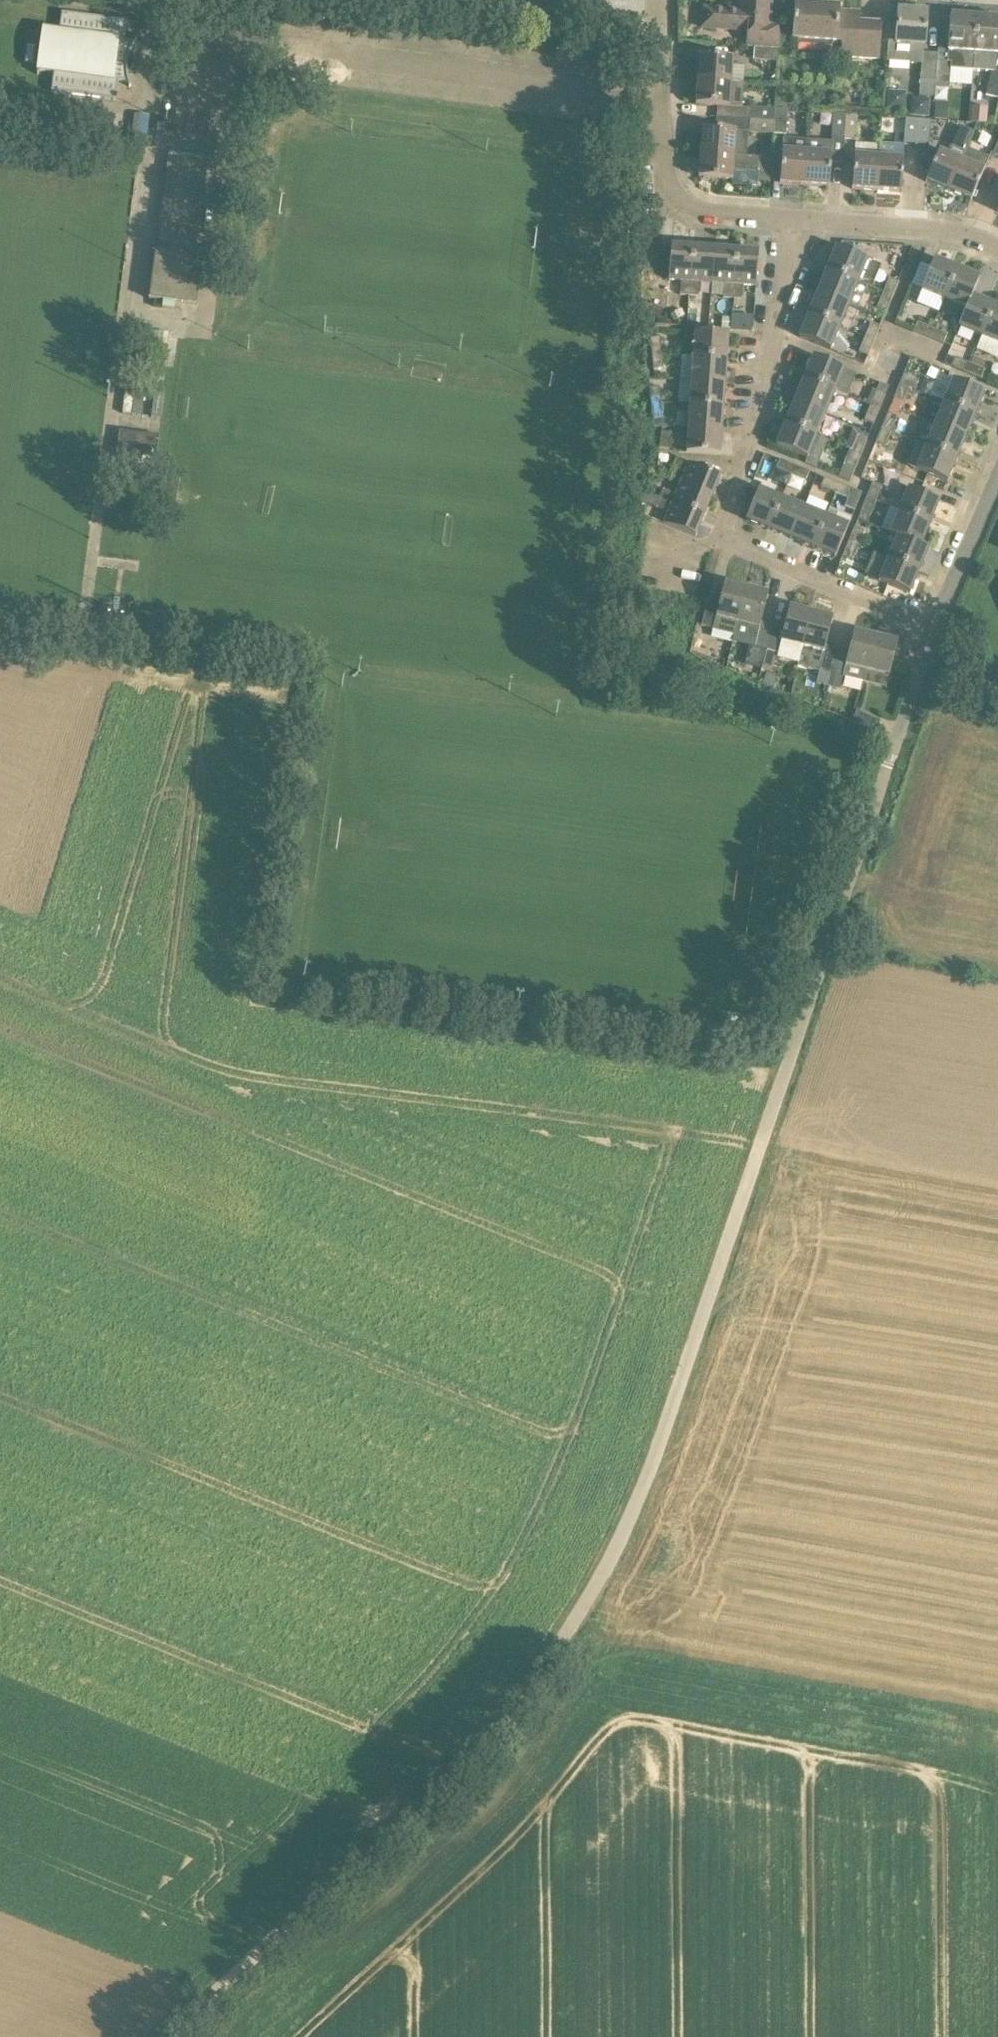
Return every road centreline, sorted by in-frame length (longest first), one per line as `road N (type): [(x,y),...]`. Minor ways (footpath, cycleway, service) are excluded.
road 1 (unclassified): [(169,2036),(547,1674),(624,1550),(891,771)]
road 2 (residential): [(937,639),(740,564),(726,537),(798,227)]
road 3 (residential): [(798,227),(713,218),(669,180),(666,0)]
road 4 (residential): [(997,249),(955,234),(798,227)]
road 5 (residential): [(937,639),(997,485)]
road 6 (residential): [(891,771),(937,639)]

